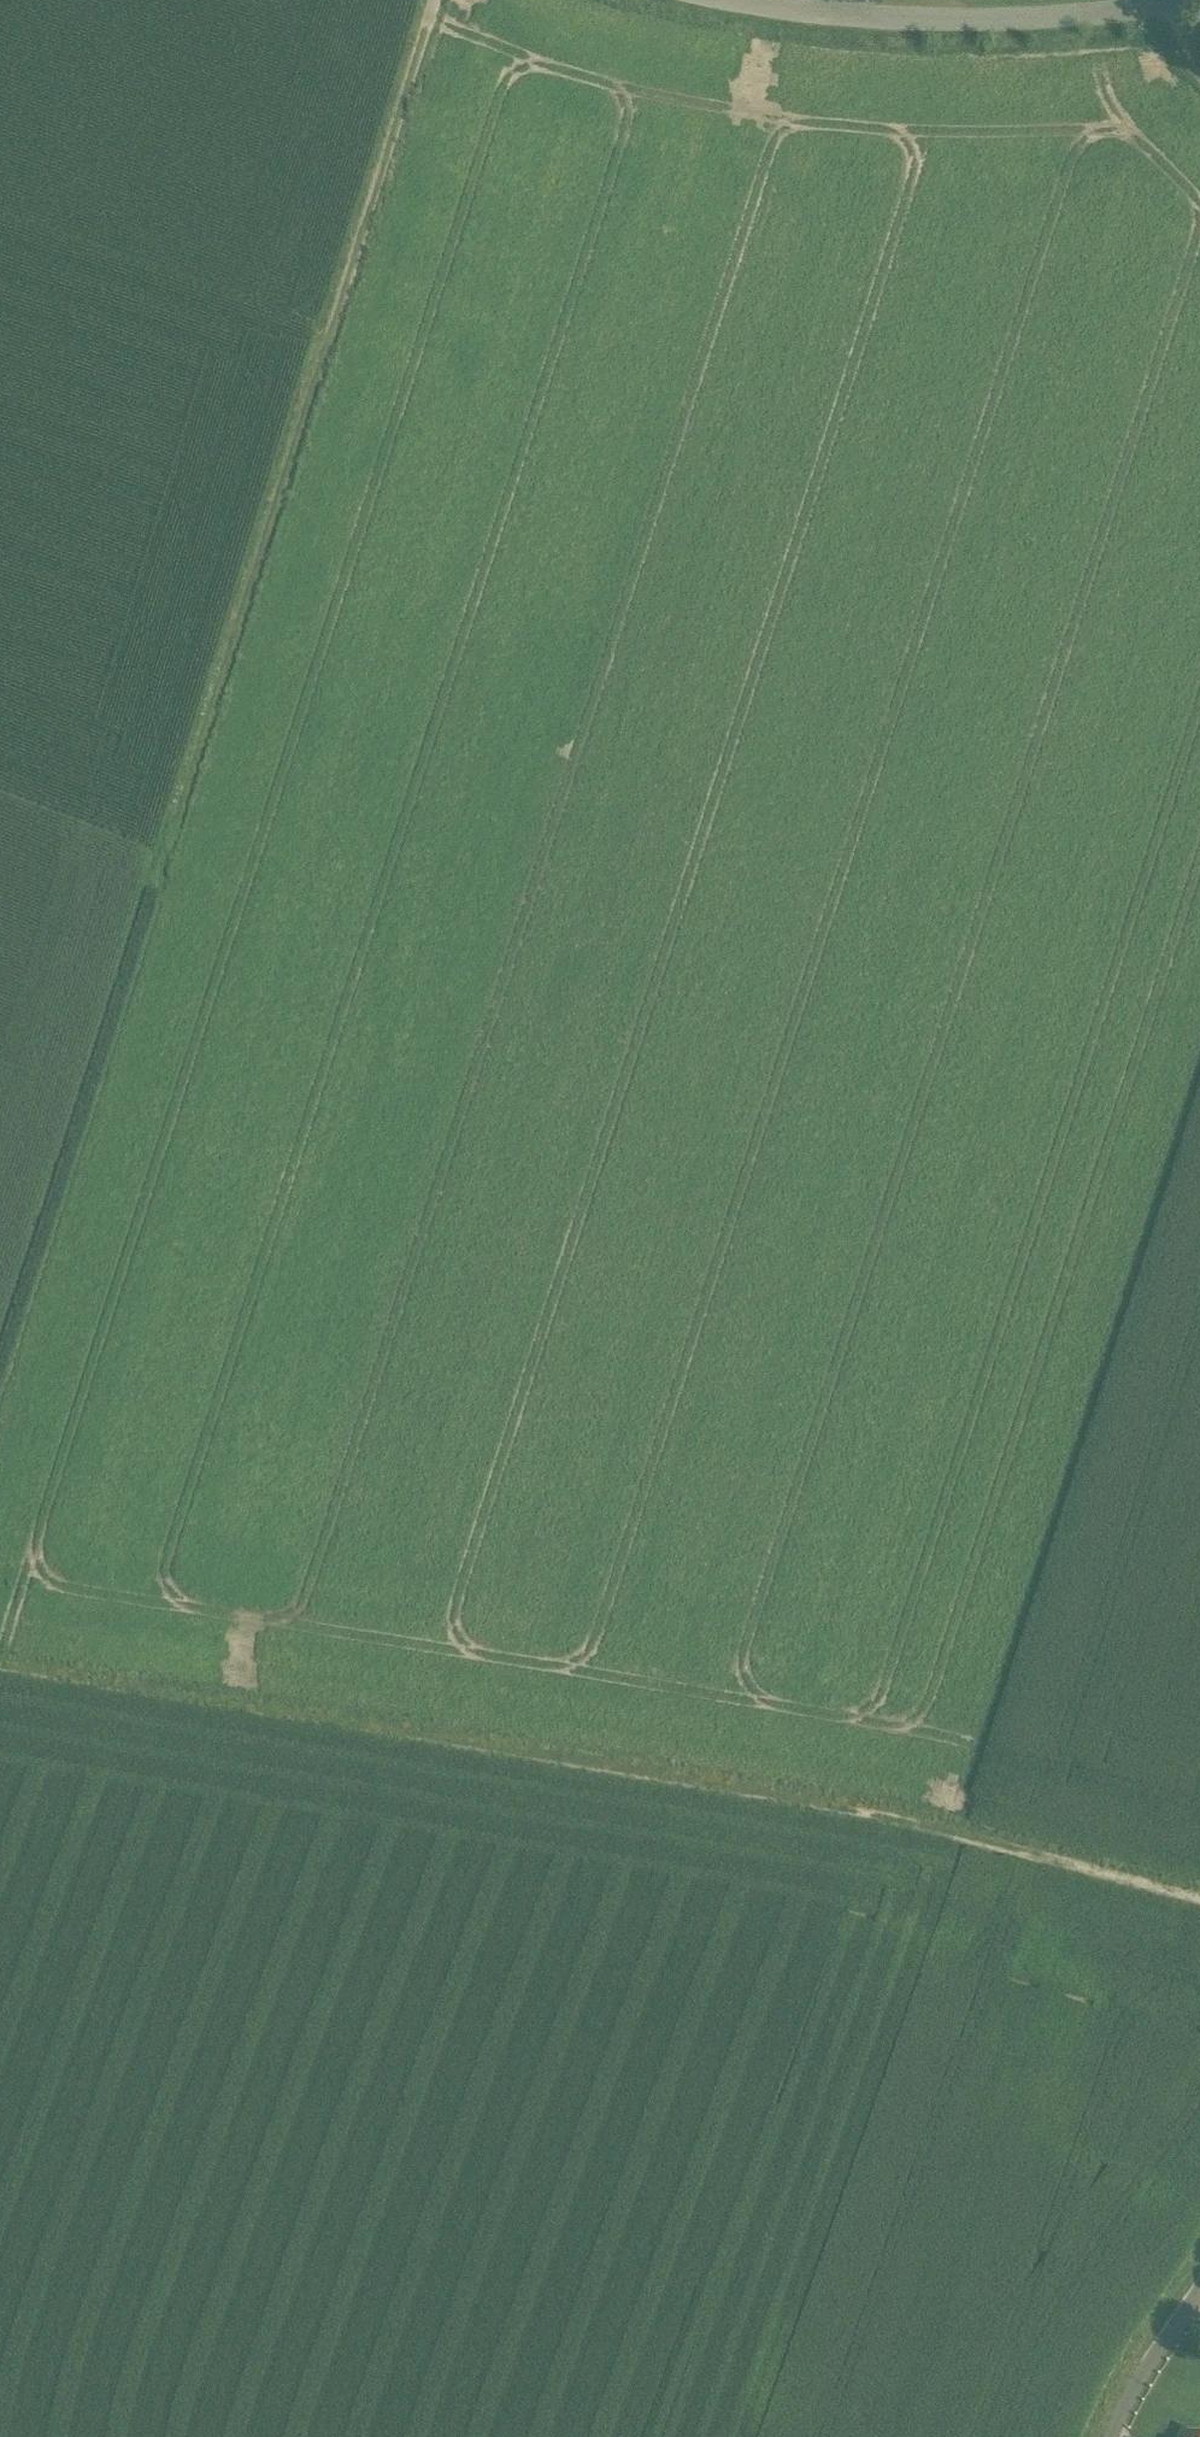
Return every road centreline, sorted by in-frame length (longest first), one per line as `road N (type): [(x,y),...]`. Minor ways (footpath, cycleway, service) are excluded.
road 1 (unclassified): [(731,0),(926,19),(1055,18),(1184,0)]
road 2 (unclassified): [(1199,2297),(1116,2436)]

